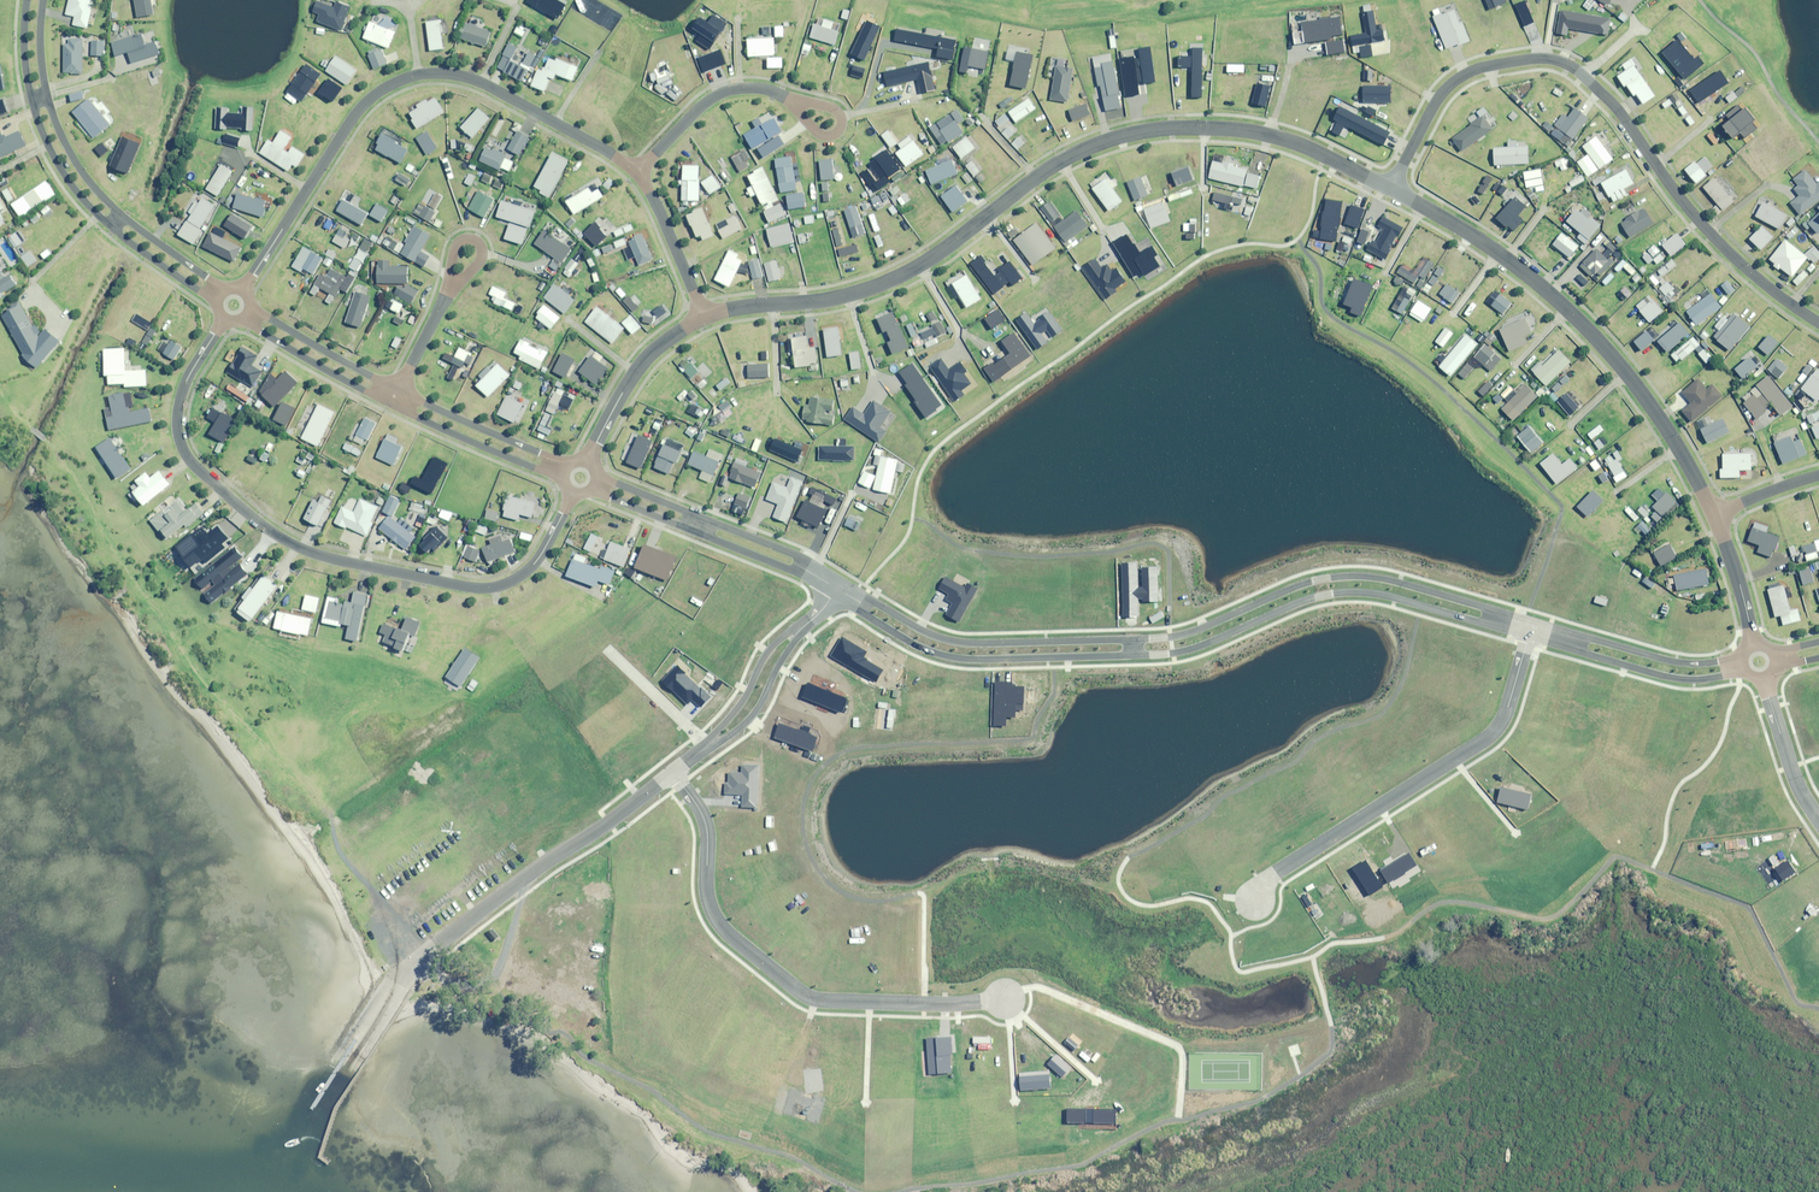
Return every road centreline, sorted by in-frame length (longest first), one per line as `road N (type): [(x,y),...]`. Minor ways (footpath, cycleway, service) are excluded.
road 1 (residential): [(703,316),(878,283),(941,249),(1050,167),(1131,133),(1200,126),(1282,135),(1392,190)]
road 2 (residential): [(1530,629),(1400,590),(1336,584),(1130,653),(990,655),(910,631),(838,591)]
road 3 (residential): [(224,320),(177,406),(179,444),(253,518),(302,549),(489,588),(533,563),(572,493)]
road 4 (residential): [(1392,190),(1446,88),(1486,66),(1553,59),(1610,101),(1705,230),(1818,323)]
road 5 (residential): [(634,171),(480,83),(416,75),(371,97),(351,120),(244,291)]
road 6 (residential): [(674,775),(702,817),(707,891),(722,927),(811,1001),(1003,1002)]
road 7 (residential): [(1392,190),(1495,252),(1570,312),(1644,398),(1712,514)]
road 8 (residential): [(1530,629),(1499,733),(1278,868),(1256,895)]
road 9 (residential): [(674,775),(410,962)]
road 10 (residential): [(1738,667),(1649,665),(1530,629)]
road 11 (residential): [(838,591),(772,654),(746,710),(707,748)]
road 12 (residential): [(588,462),(647,354),(703,316)]
road 13 (residential): [(563,480),(390,404)]
road 14 (residential): [(398,388),(568,465)]
road 15 (residential): [(634,171),(701,106),(730,89),(786,99)]
road 16 (residential): [(390,404),(243,320)]
road 17 (residential): [(250,309),(398,388)]
road 18 (residential): [(703,316),(634,171)]
road 19 (residential): [(1764,679),(1793,787),(1818,823)]
road 20 (residential): [(838,591),(780,555),(702,526)]
road 21 (residential): [(109,226),(58,165),(31,100)]
road 22 (residential): [(47,97),(75,163),(119,214)]
road 23 (residential): [(707,748),(611,653)]
road 24 (residential): [(1712,514),(1755,642)]
road 25 (residential): [(216,304),(109,226)]
road 26 (residential): [(119,214),(224,290)]
road 27 (residential): [(786,99),(831,109),(841,124),(818,133),(792,106)]

